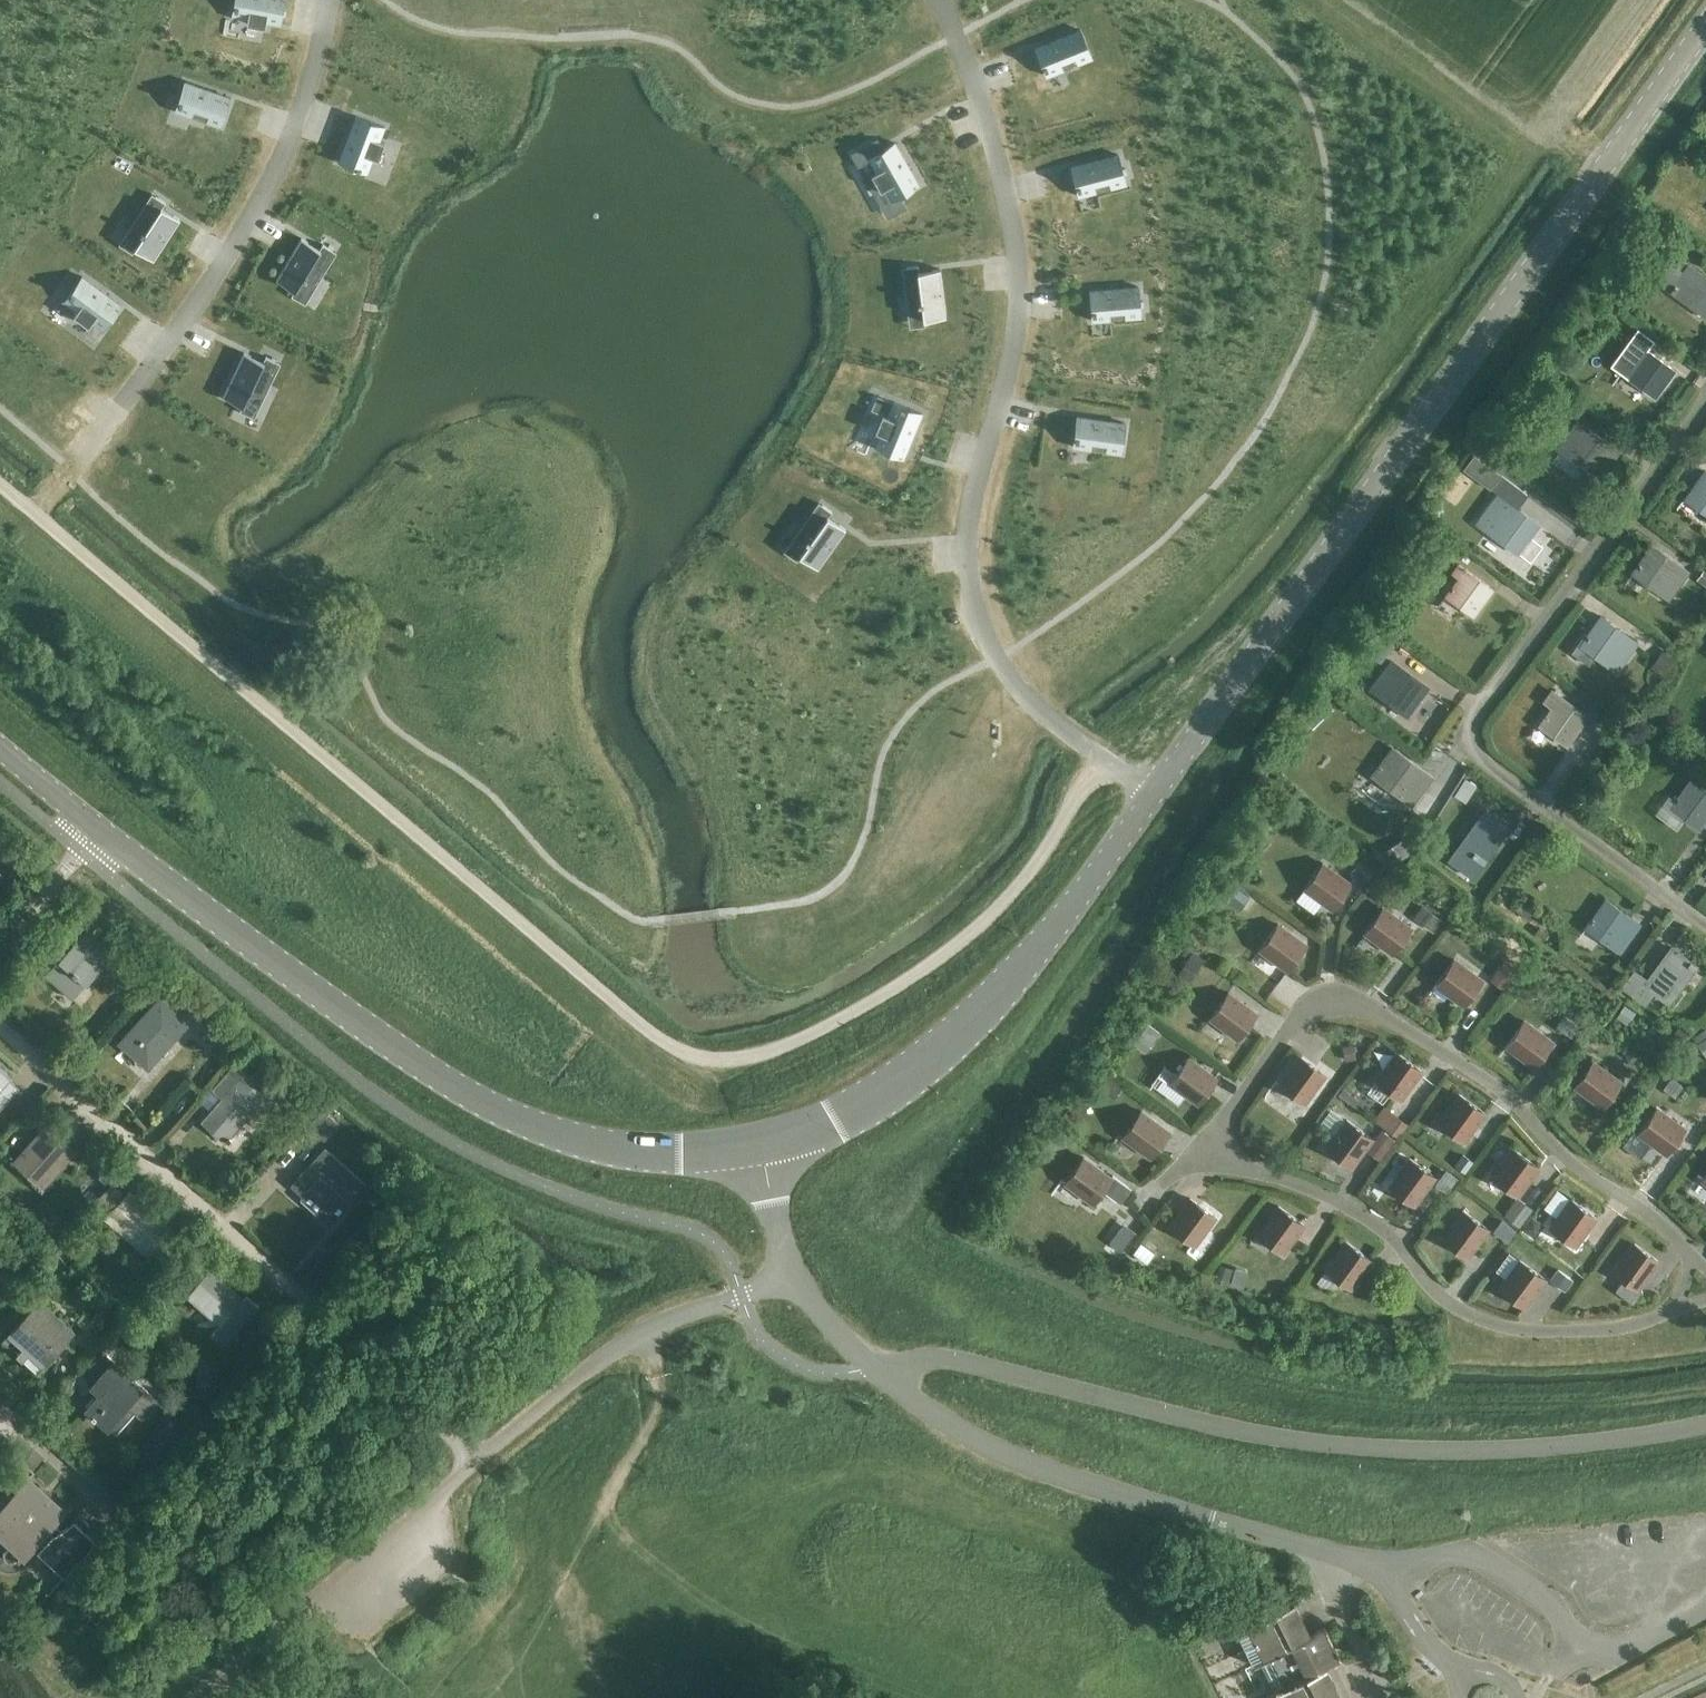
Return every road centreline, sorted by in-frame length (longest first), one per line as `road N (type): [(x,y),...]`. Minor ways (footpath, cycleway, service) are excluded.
road 1 (unclassified): [(1155,788),(1126,772),(1084,781),(1036,865),(939,956),(861,1009),(796,1040),(743,1059),(708,1060),(674,1048),(0,484)]
road 2 (tertiary): [(1155,788),(1705,25)]
road 3 (unclassified): [(1705,1423),(1503,1450),(1320,1445),(945,1361),(872,1370)]
road 4 (tertiary): [(749,1151),(673,1161),(604,1151),(546,1130),(426,1066),(309,989),(91,828)]
road 5 (residential): [(1705,393),(1477,710),(1470,731),(1482,762),(1705,927)]
road 6 (residential): [(1691,1256),(1567,1158),(1509,1097),(1342,996),(1320,995),(1301,1010),(1209,1147)]
road 7 (unclassified): [(308,1601),(599,1357),(785,1267)]
road 8 (tertiary): [(749,1151),(872,1102),(954,1032),(1058,925),(1155,788)]
road 9 (residential): [(1661,1314),(1619,1329),(1495,1325),(1442,1301),(1397,1243),(1354,1211),(1209,1147)]
road 10 (residential): [(329,1322),(0,1029)]
road 11 (residential): [(1333,1555),(1394,1564),(1476,1558),(1555,1609),(1580,1640),(1609,1649),(1705,1607)]
road 12 (unclassified): [(1139,1500),(1015,1458),(935,1419),(872,1370)]
road 13 (residential): [(1333,1555),(1139,1500)]
road 14 (track): [(138,1533),(78,1612),(64,1657),(70,1697)]
road 15 (residential): [(138,1533),(0,1409)]
road 16 (residential): [(1333,1555),(1336,1595),(1387,1697)]
road 17 (unclassified): [(872,1370),(803,1299),(785,1267)]
road 18 (unclassified): [(785,1267),(749,1151)]

